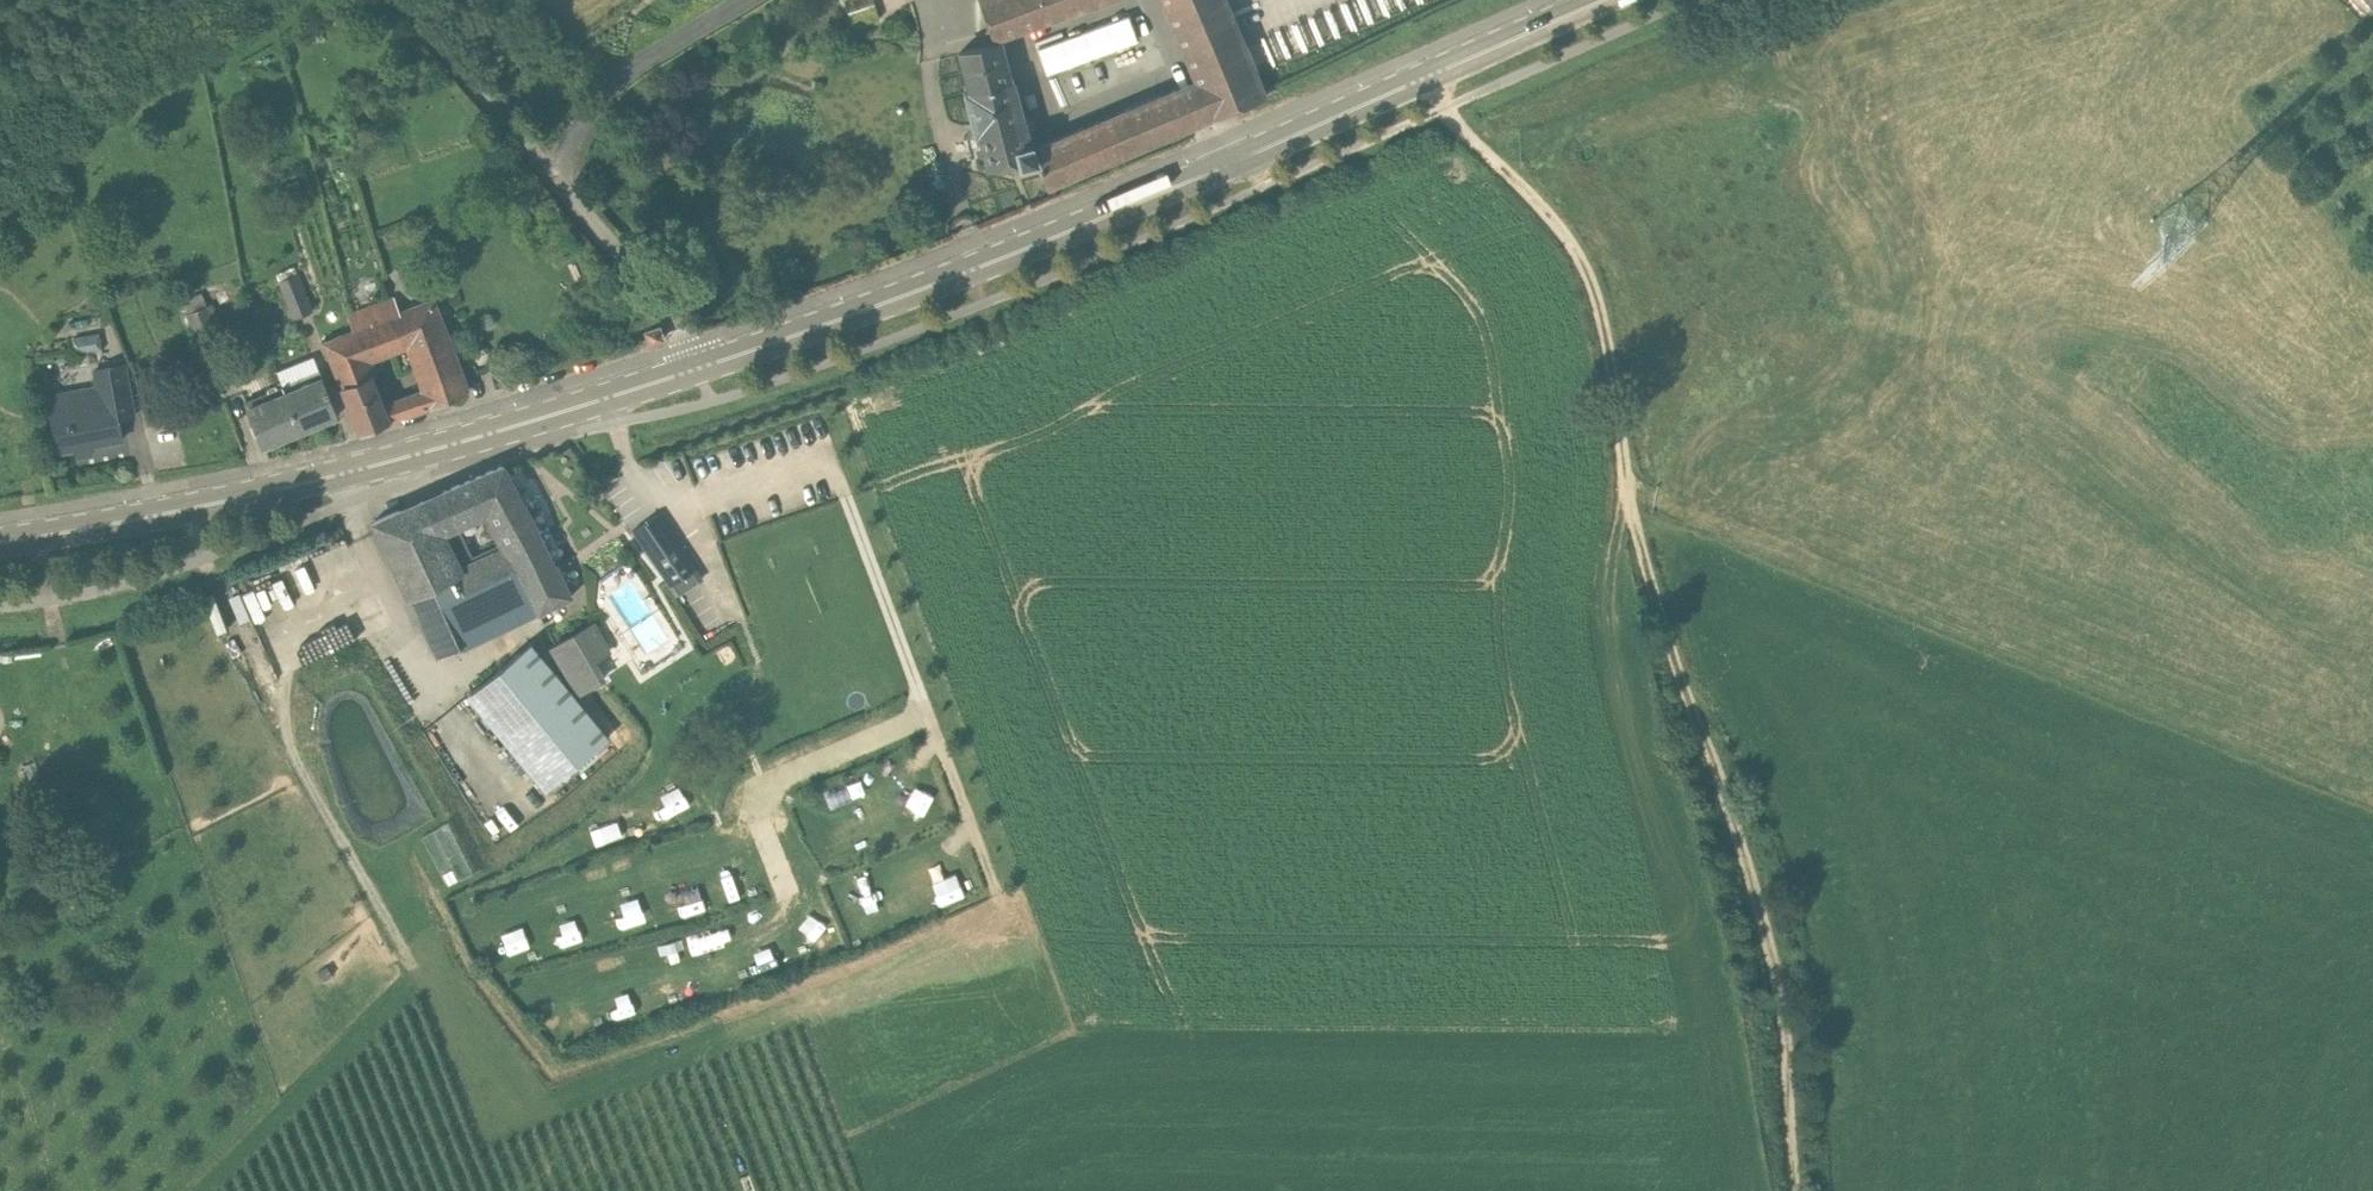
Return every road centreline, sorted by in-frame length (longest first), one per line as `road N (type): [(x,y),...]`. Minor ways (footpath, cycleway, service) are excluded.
road 1 (track): [(1443,110),(1559,226),(1593,292),(1651,585),(1775,975),(1794,1190)]
road 2 (secondary): [(698,369),(1029,250),(1613,0)]
road 3 (secondary): [(0,543),(174,515),(698,369)]
road 4 (unclassified): [(698,369),(646,287),(402,0)]

